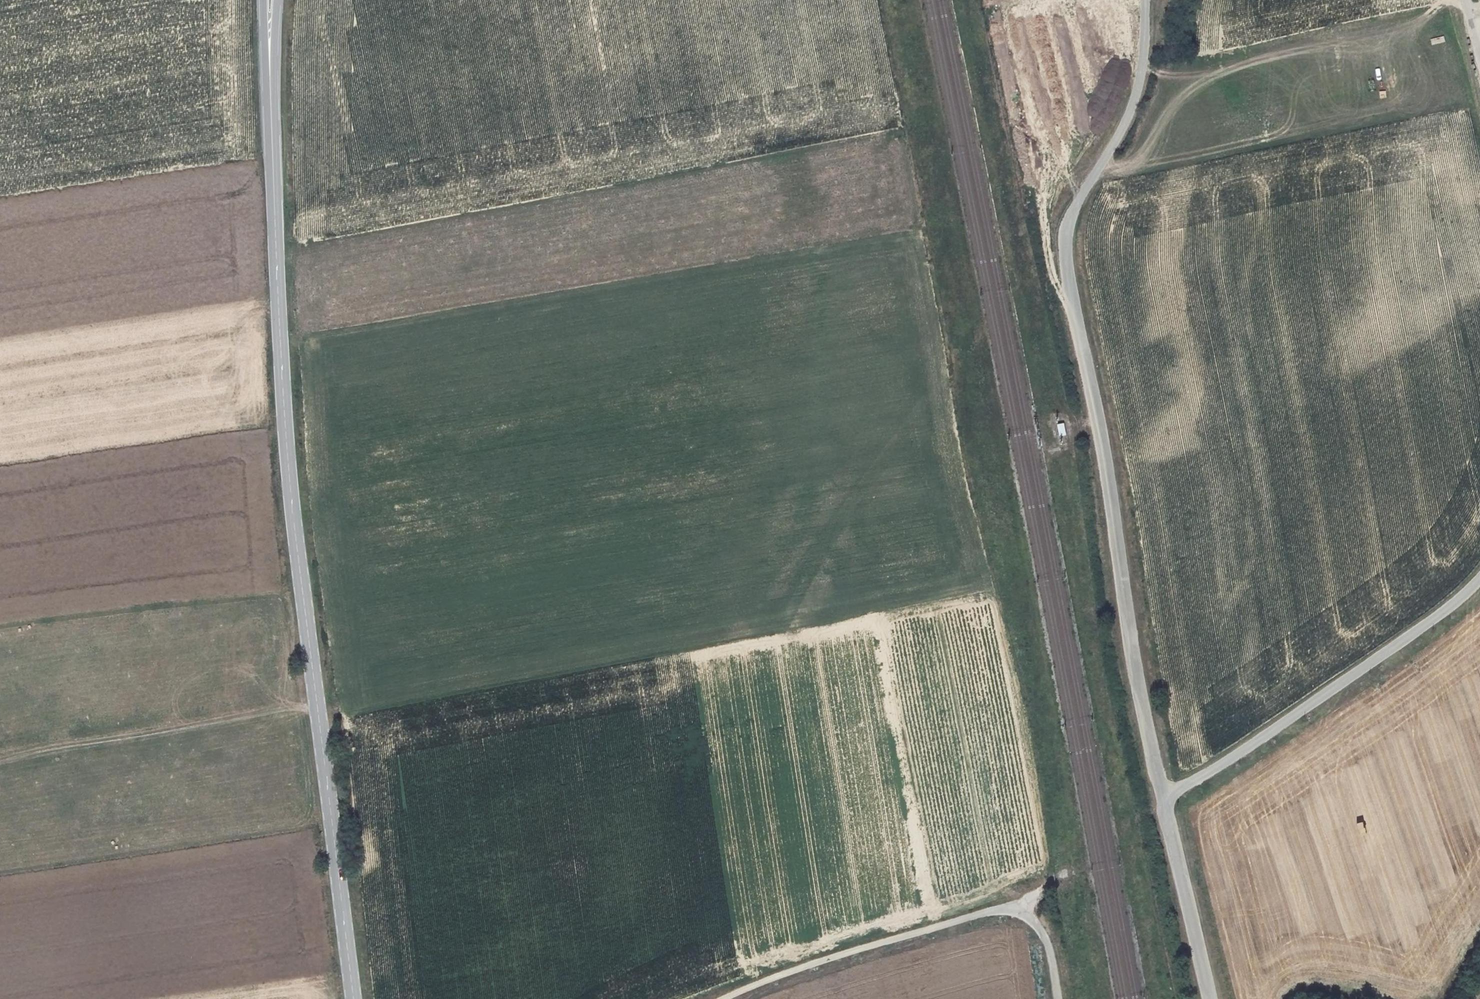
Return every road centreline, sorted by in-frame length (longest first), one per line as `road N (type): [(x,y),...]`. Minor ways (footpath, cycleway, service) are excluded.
road 1 (unclassified): [(1212,998),(1137,681),(1065,241),(1072,210),(1140,94),(1147,0)]
road 2 (secondary): [(268,0),(285,432),(353,998)]
road 3 (track): [(1058,998),(1042,934),(1026,917),(999,911),(825,960),(722,998)]

